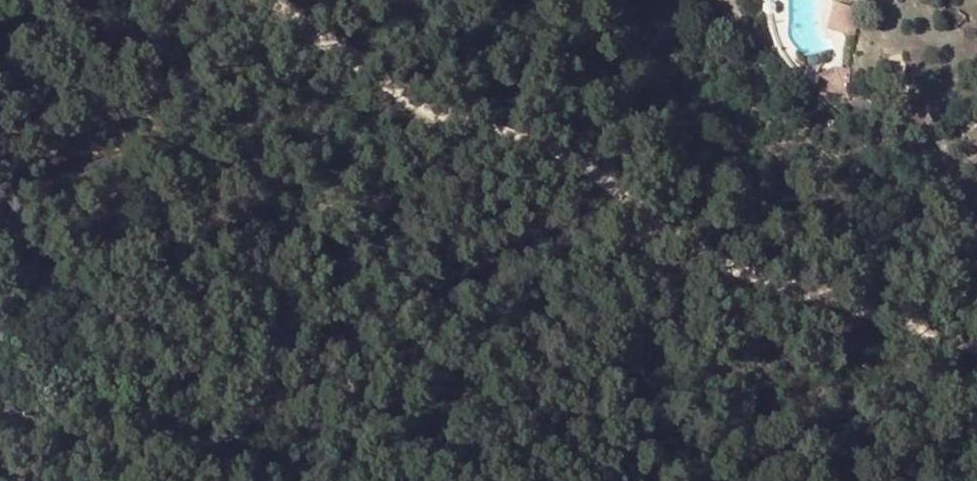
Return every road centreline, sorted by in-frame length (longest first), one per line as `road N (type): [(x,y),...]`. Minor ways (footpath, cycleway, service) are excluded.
road 1 (track): [(976,344),(884,324),(816,292),(684,259),(601,171),(554,140),(280,0)]

